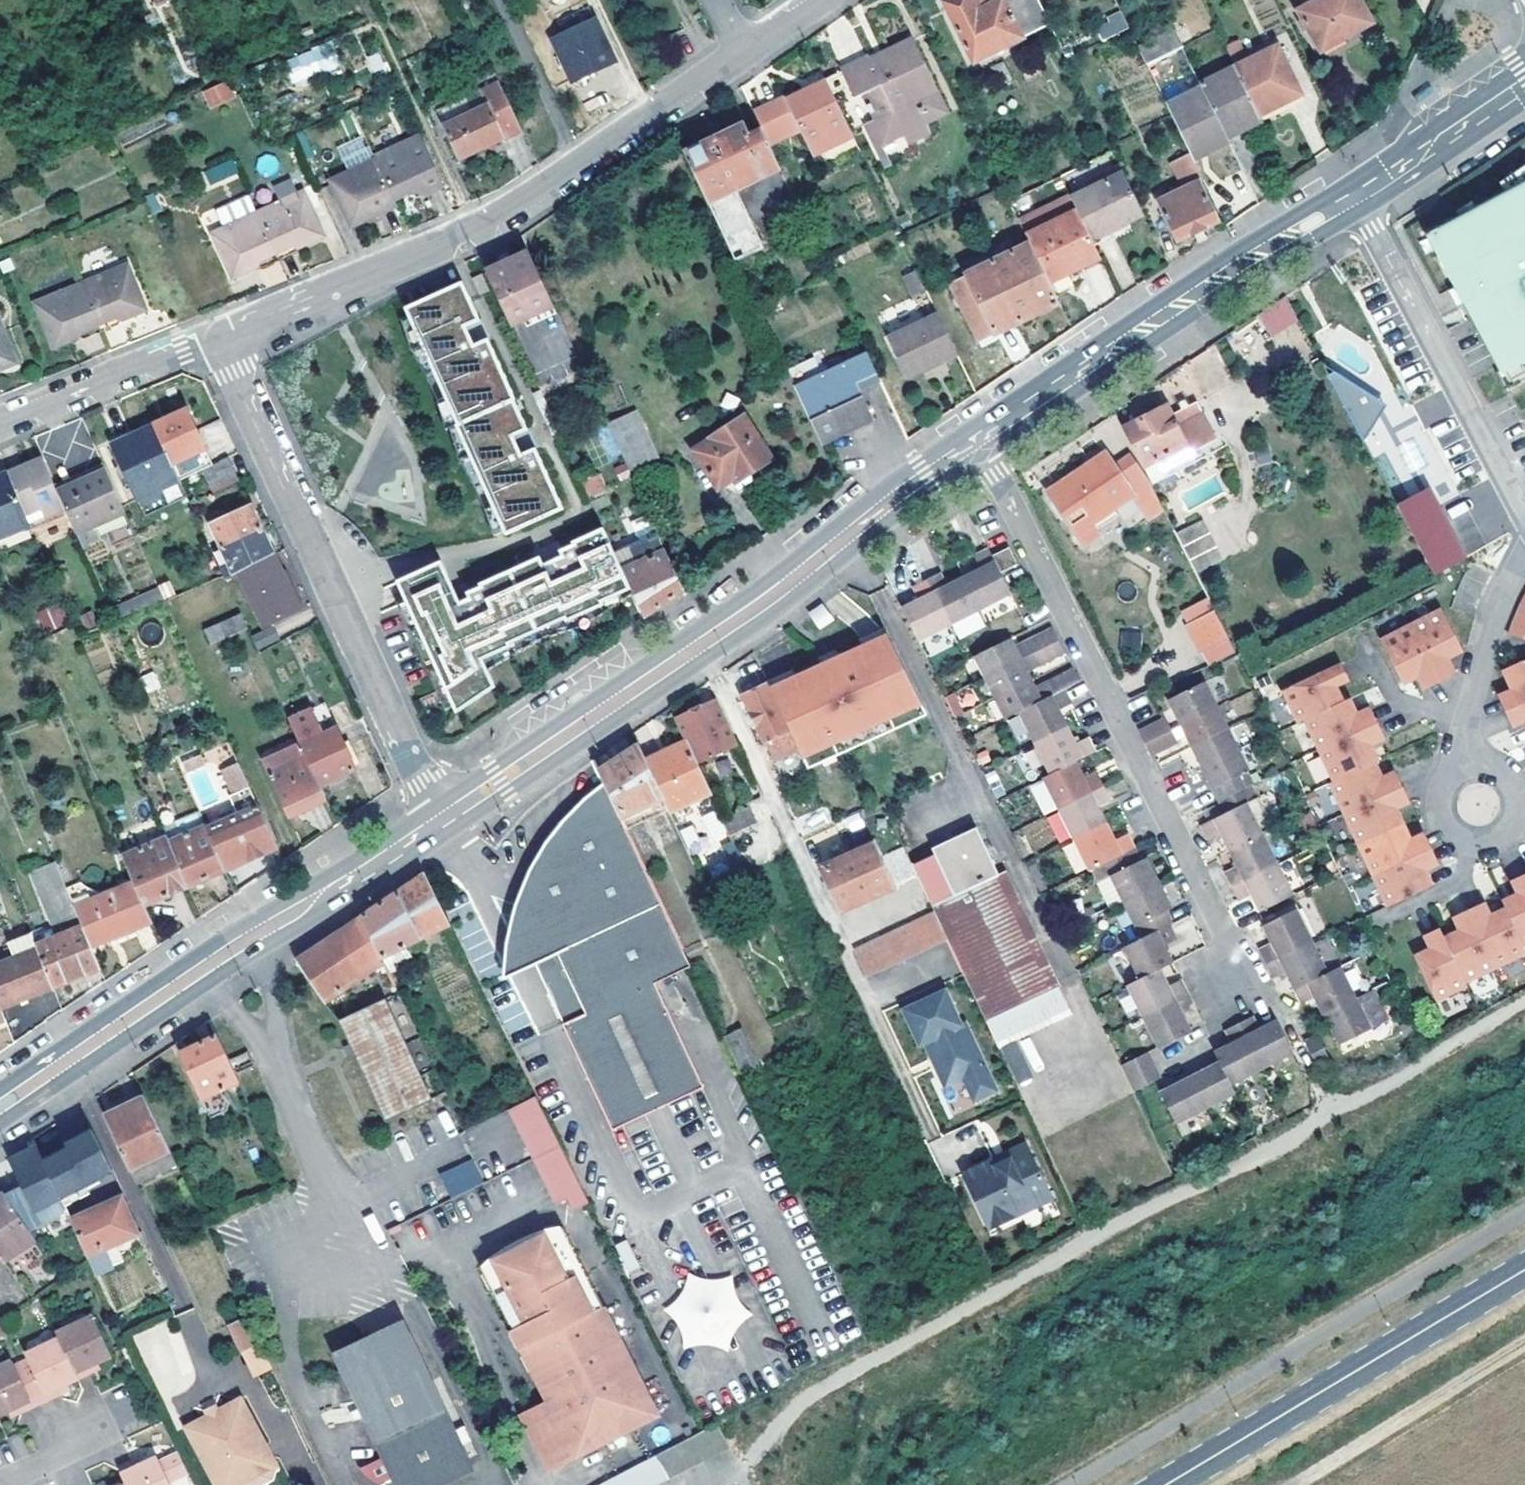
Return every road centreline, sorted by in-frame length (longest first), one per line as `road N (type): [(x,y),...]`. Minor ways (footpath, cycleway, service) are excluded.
road 1 (residential): [(216,337),(489,219),(818,0)]
road 2 (tertiary): [(438,820),(769,599),(978,441)]
road 3 (residential): [(978,441),(1240,978)]
road 4 (residential): [(438,820),(216,337)]
road 5 (tertiary): [(0,1106),(438,820)]
road 6 (tertiary): [(978,441),(1356,196)]
road 7 (secondary): [(1165,1484),(1524,1269)]
road 8 (residential): [(1356,196),(1524,516)]
road 9 (track): [(1290,1484),(1524,1338)]
road 10 (residential): [(0,423),(216,337)]
road 11 (residential): [(1465,768),(1445,784),(1439,808),(1460,839),(1485,843),(1511,824),(1516,795),(1502,774),(1478,766)]
road 12 (residential): [(1524,559),(1497,609),(1469,717),(1465,768)]
road 13 (tertiary): [(1356,196),(1524,84)]

